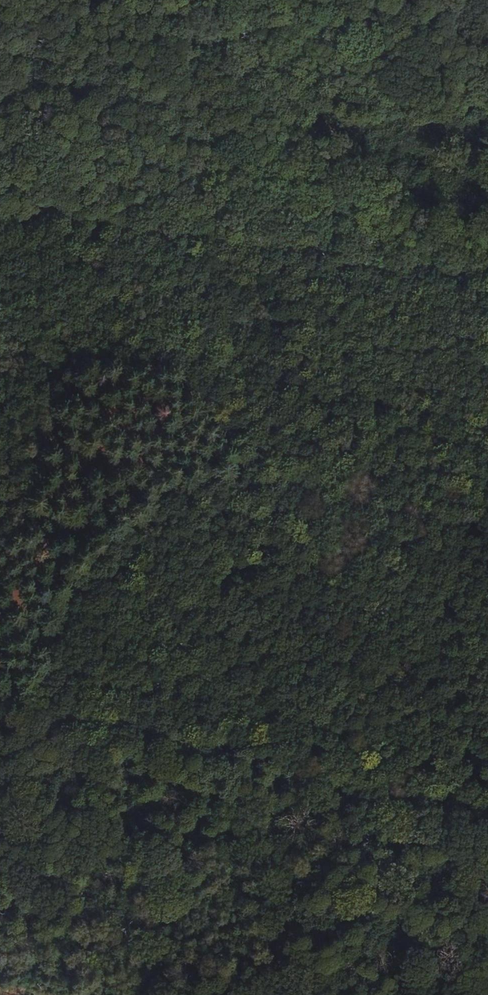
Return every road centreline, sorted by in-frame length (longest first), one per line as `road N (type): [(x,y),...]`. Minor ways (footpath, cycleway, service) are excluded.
road 1 (track): [(0,711),(487,832)]
road 2 (track): [(0,226),(56,220),(386,272),(487,272)]
road 3 (track): [(487,253),(155,0)]

